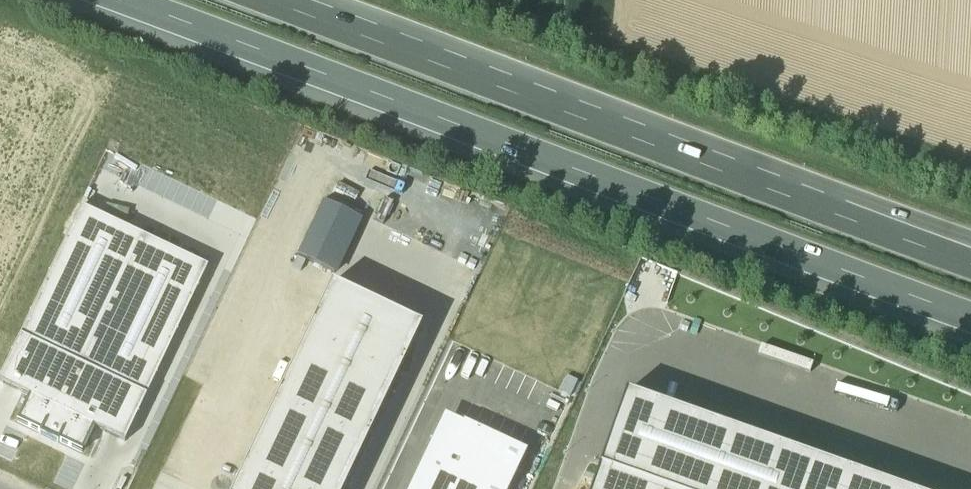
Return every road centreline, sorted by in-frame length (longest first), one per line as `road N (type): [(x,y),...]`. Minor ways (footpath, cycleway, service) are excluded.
road 1 (motorway): [(116,0),(970,309)]
road 2 (motorway): [(824,201),(270,0)]
road 3 (track): [(970,172),(469,0)]
road 4 (motorway): [(970,257),(824,201)]
road 5 (motorway): [(970,243),(824,201)]

